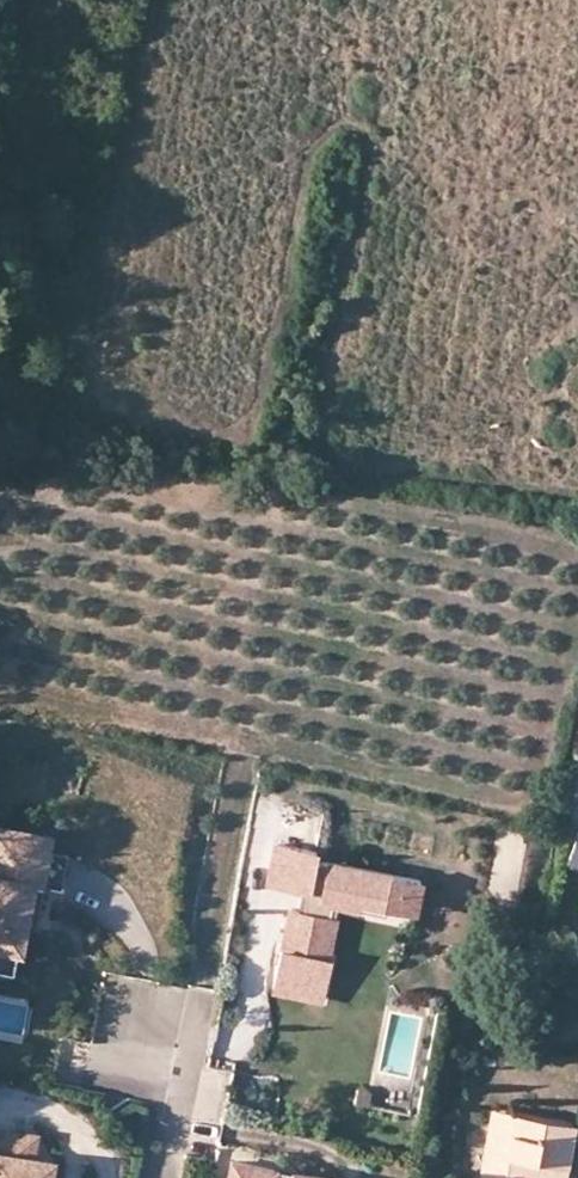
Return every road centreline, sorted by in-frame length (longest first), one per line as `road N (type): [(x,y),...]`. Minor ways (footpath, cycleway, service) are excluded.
road 1 (residential): [(137,1034),(188,1041),(162,1177)]

